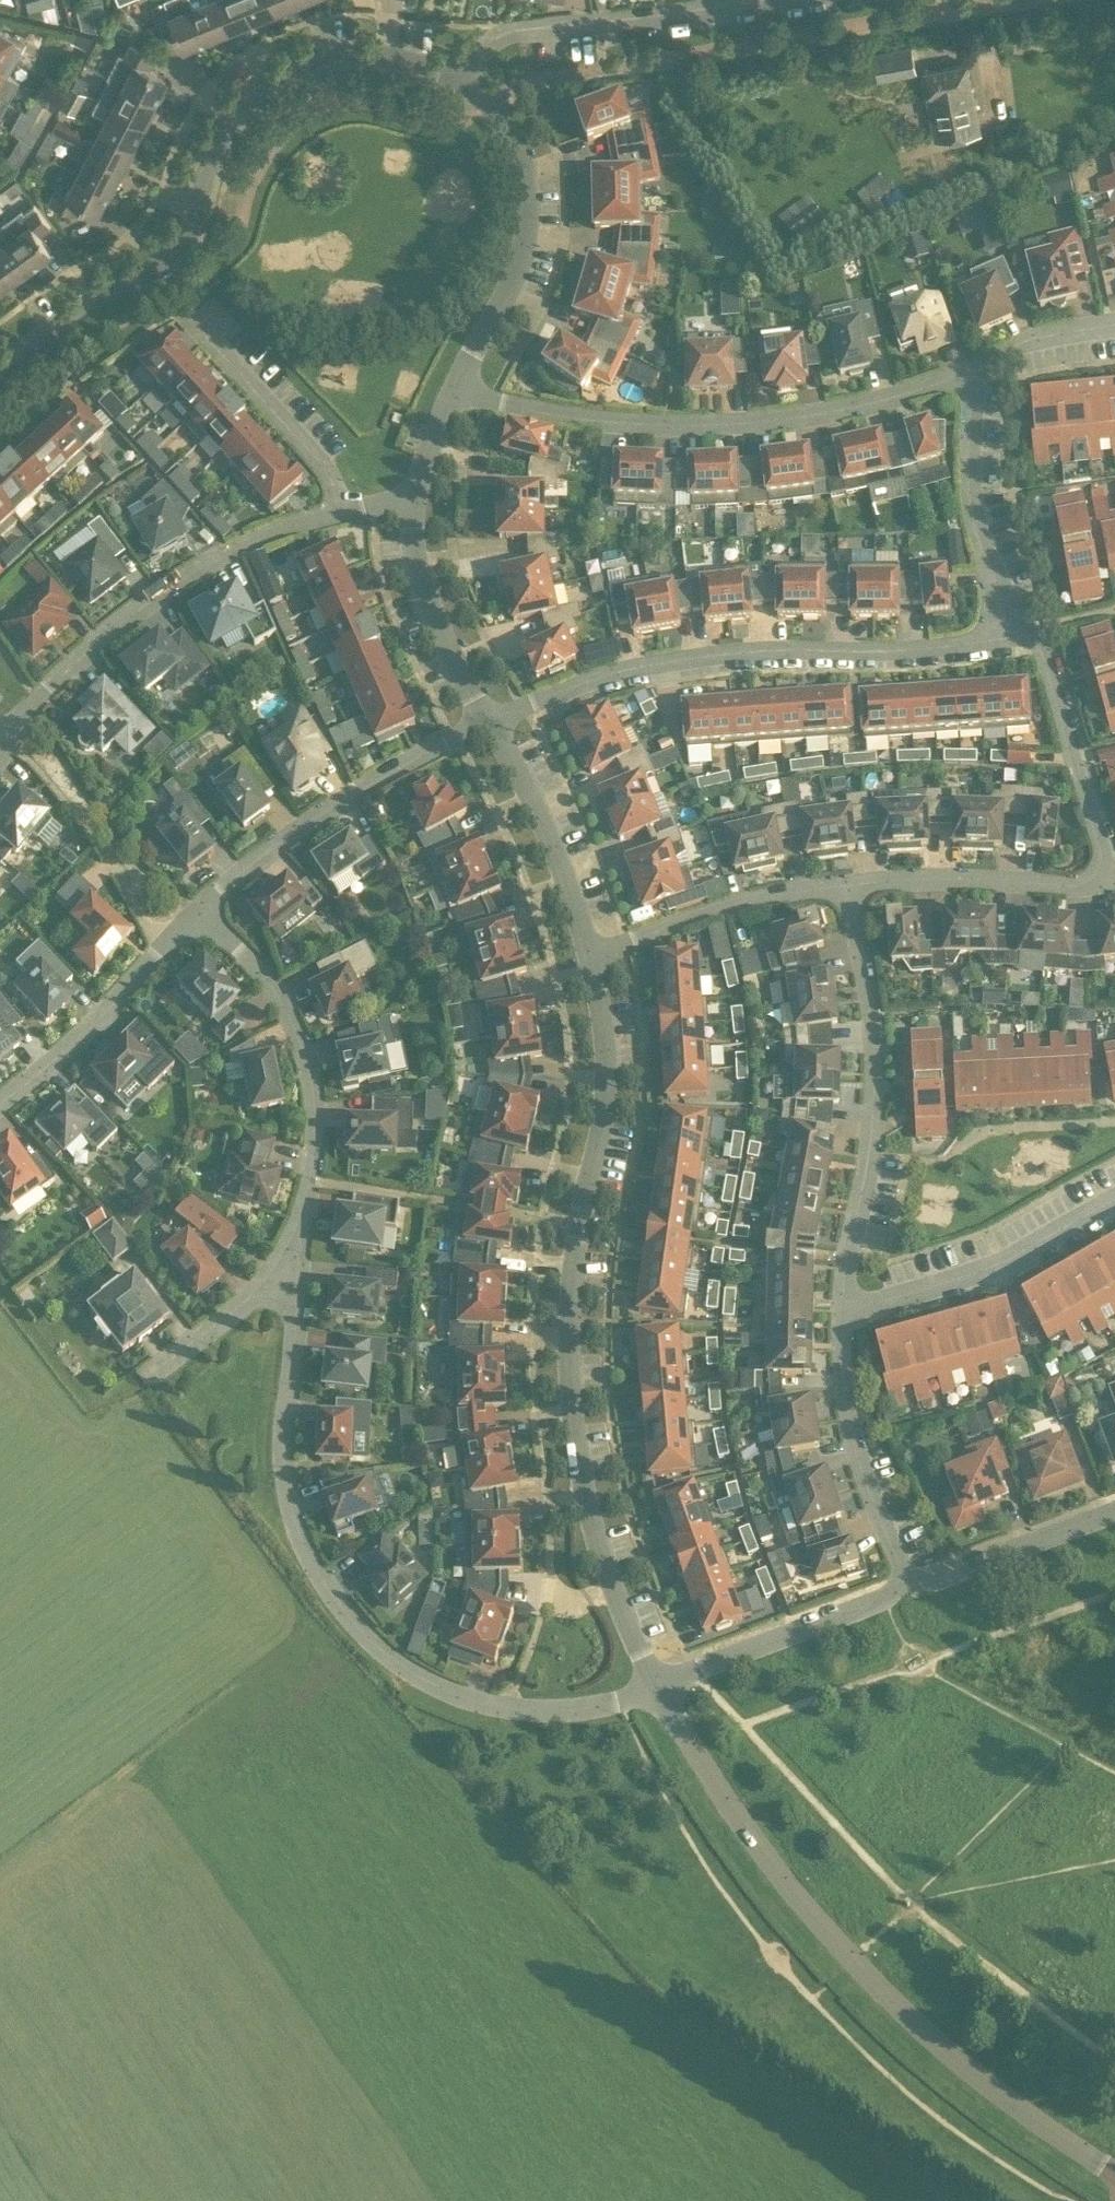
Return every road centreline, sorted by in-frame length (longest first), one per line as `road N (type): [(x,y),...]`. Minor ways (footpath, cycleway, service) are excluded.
road 1 (tertiary): [(657,1682),(626,1628),(591,1520),(570,1380),(570,1290),(603,1117),(606,1055),(593,958)]
road 2 (residential): [(657,1682),(591,1706),(499,1707),(446,1691),(366,1642),(330,1596),(287,1476),(300,1248)]
road 3 (tertiary): [(1114,2175),(951,2056),(852,1962),(720,1797),(657,1682)]
road 4 (tertiary): [(0,366),(177,252),(198,218),(224,132),(269,78),(312,58),(365,51),(462,74),(491,103)]
road 5 (residential): [(972,376),(818,415),(700,425),(570,418),(456,389)]
road 6 (residential): [(491,725),(581,684),(686,658),(954,648),(984,639)]
road 7 (residential): [(847,890),(875,1054),(872,1156),(845,1314)]
road 8 (residential): [(9,737),(49,685),(157,595),(241,545),(341,509)]
road 9 (residential): [(300,1248),(314,1139),(302,1053),(267,982),(197,914)]
road 10 (residential): [(197,914),(323,814),(491,725)]
road 11 (tertiary): [(456,389),(524,258),(530,224),(525,177),(491,103)]
road 12 (residential): [(845,1314),(996,1270),(1114,1201)]
road 13 (residential): [(506,35),(797,0)]
road 14 (residential): [(845,1314),(841,1357),(862,1463),(908,1578)]
road 15 (residential): [(0,1104),(75,1041),(197,914)]
road 16 (tertiary): [(908,1578),(884,1597),(657,1682)]
road 17 (residential): [(593,958),(700,918),(847,890)]
road 18 (residential): [(847,890),(929,879),(1077,887),(1101,872)]
road 19 (tertiary): [(593,958),(552,838),(491,725)]
road 20 (residential): [(1101,872),(1034,634)]
road 21 (tertiary): [(491,725),(436,629),(418,577),(413,501)]
road 22 (residential): [(341,509),(324,466),(198,320)]
road 23 (residential): [(1002,591),(974,501),(978,384),(972,376)]
road 24 (tertiary): [(1114,1515),(943,1577),(908,1578)]
road 25 (residential): [(300,1248),(270,1287),(149,1378)]
road 26 (residential): [(1114,328),(1031,340),(972,376)]
road 27 (tertiary): [(413,501),(456,389)]

